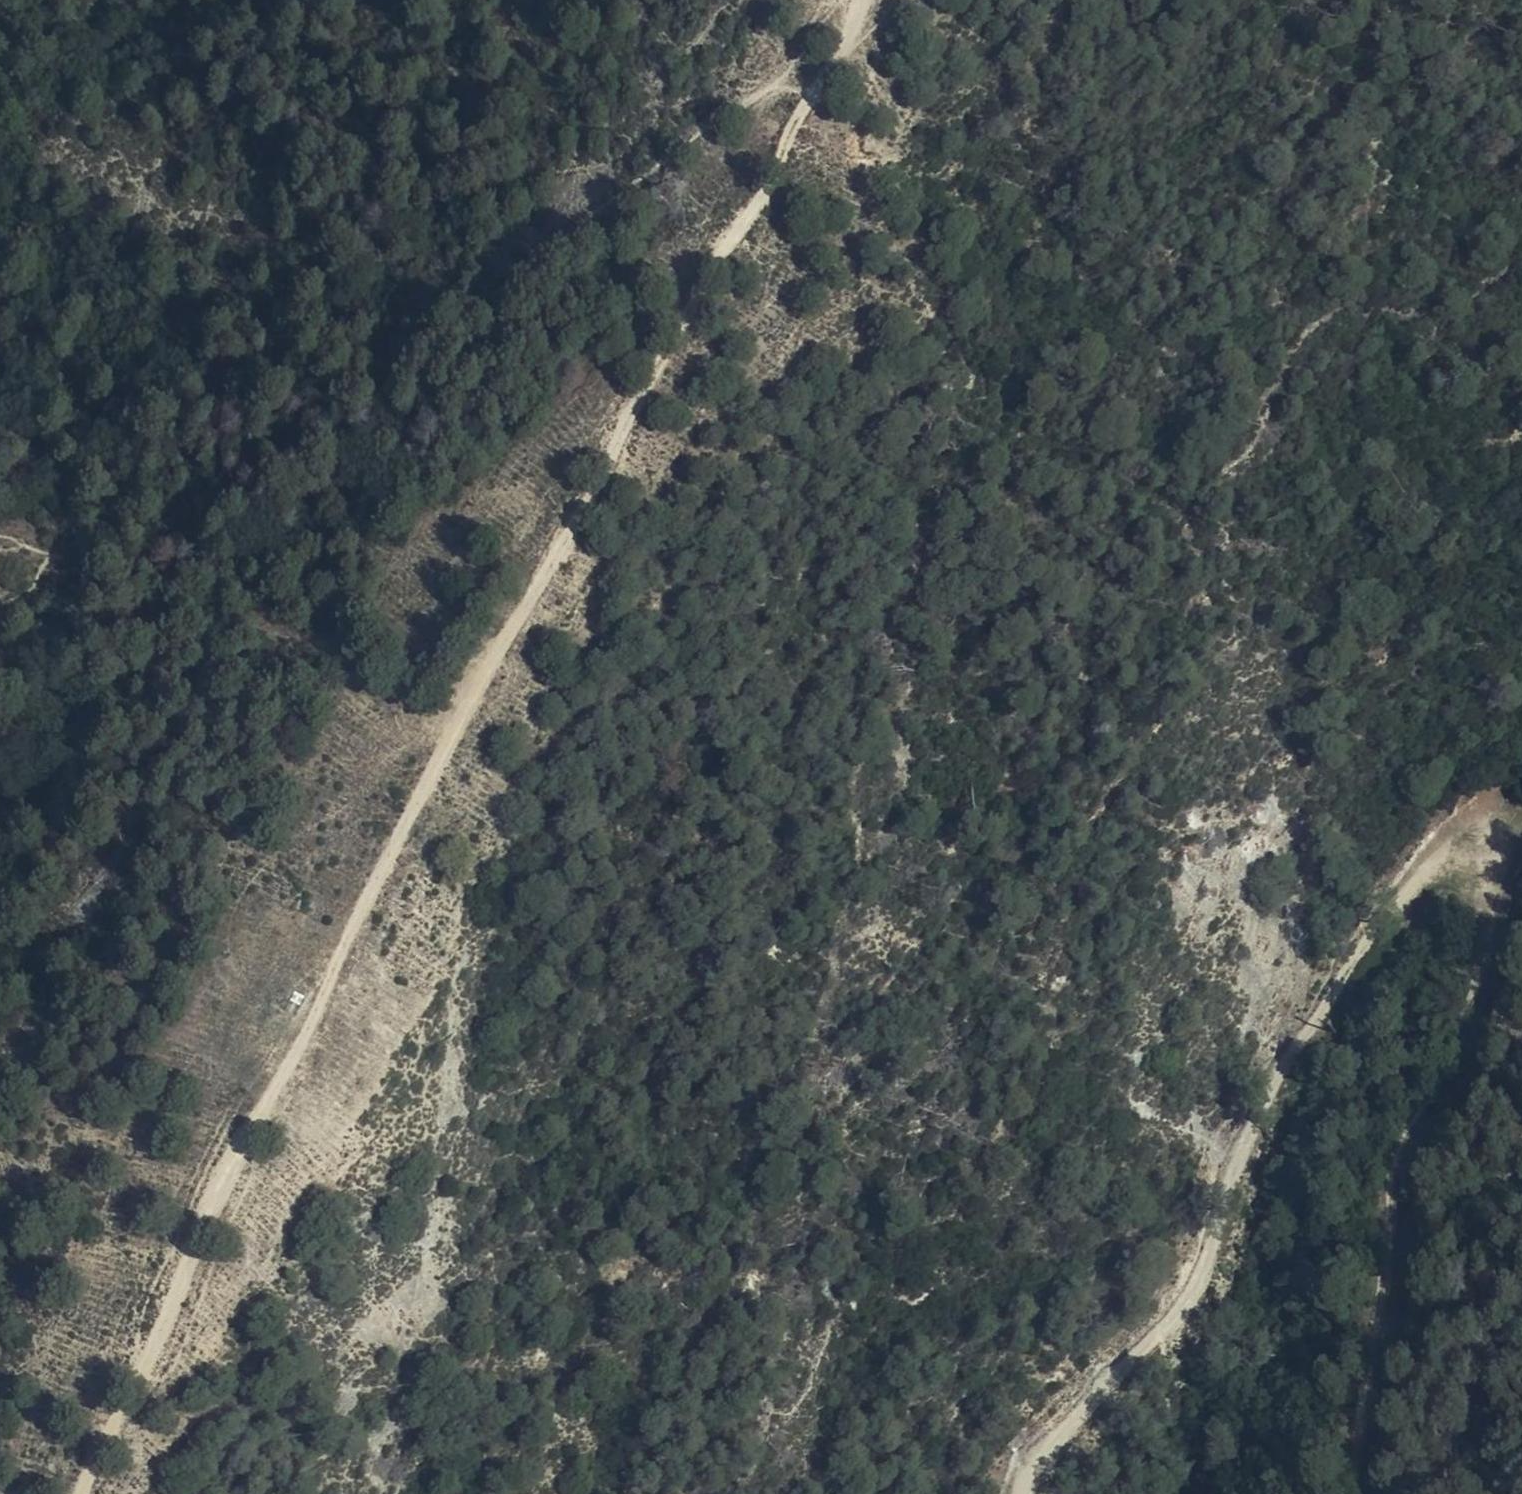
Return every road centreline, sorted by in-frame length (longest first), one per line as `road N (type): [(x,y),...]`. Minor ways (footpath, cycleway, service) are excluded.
road 1 (track): [(81,1493),(334,968),(582,495),(753,216),(849,41),(860,0)]
road 2 (track): [(1022,1493),(1027,1473),(1071,1413),(1165,1325),(1208,1255),(1274,1076),(1469,812)]

